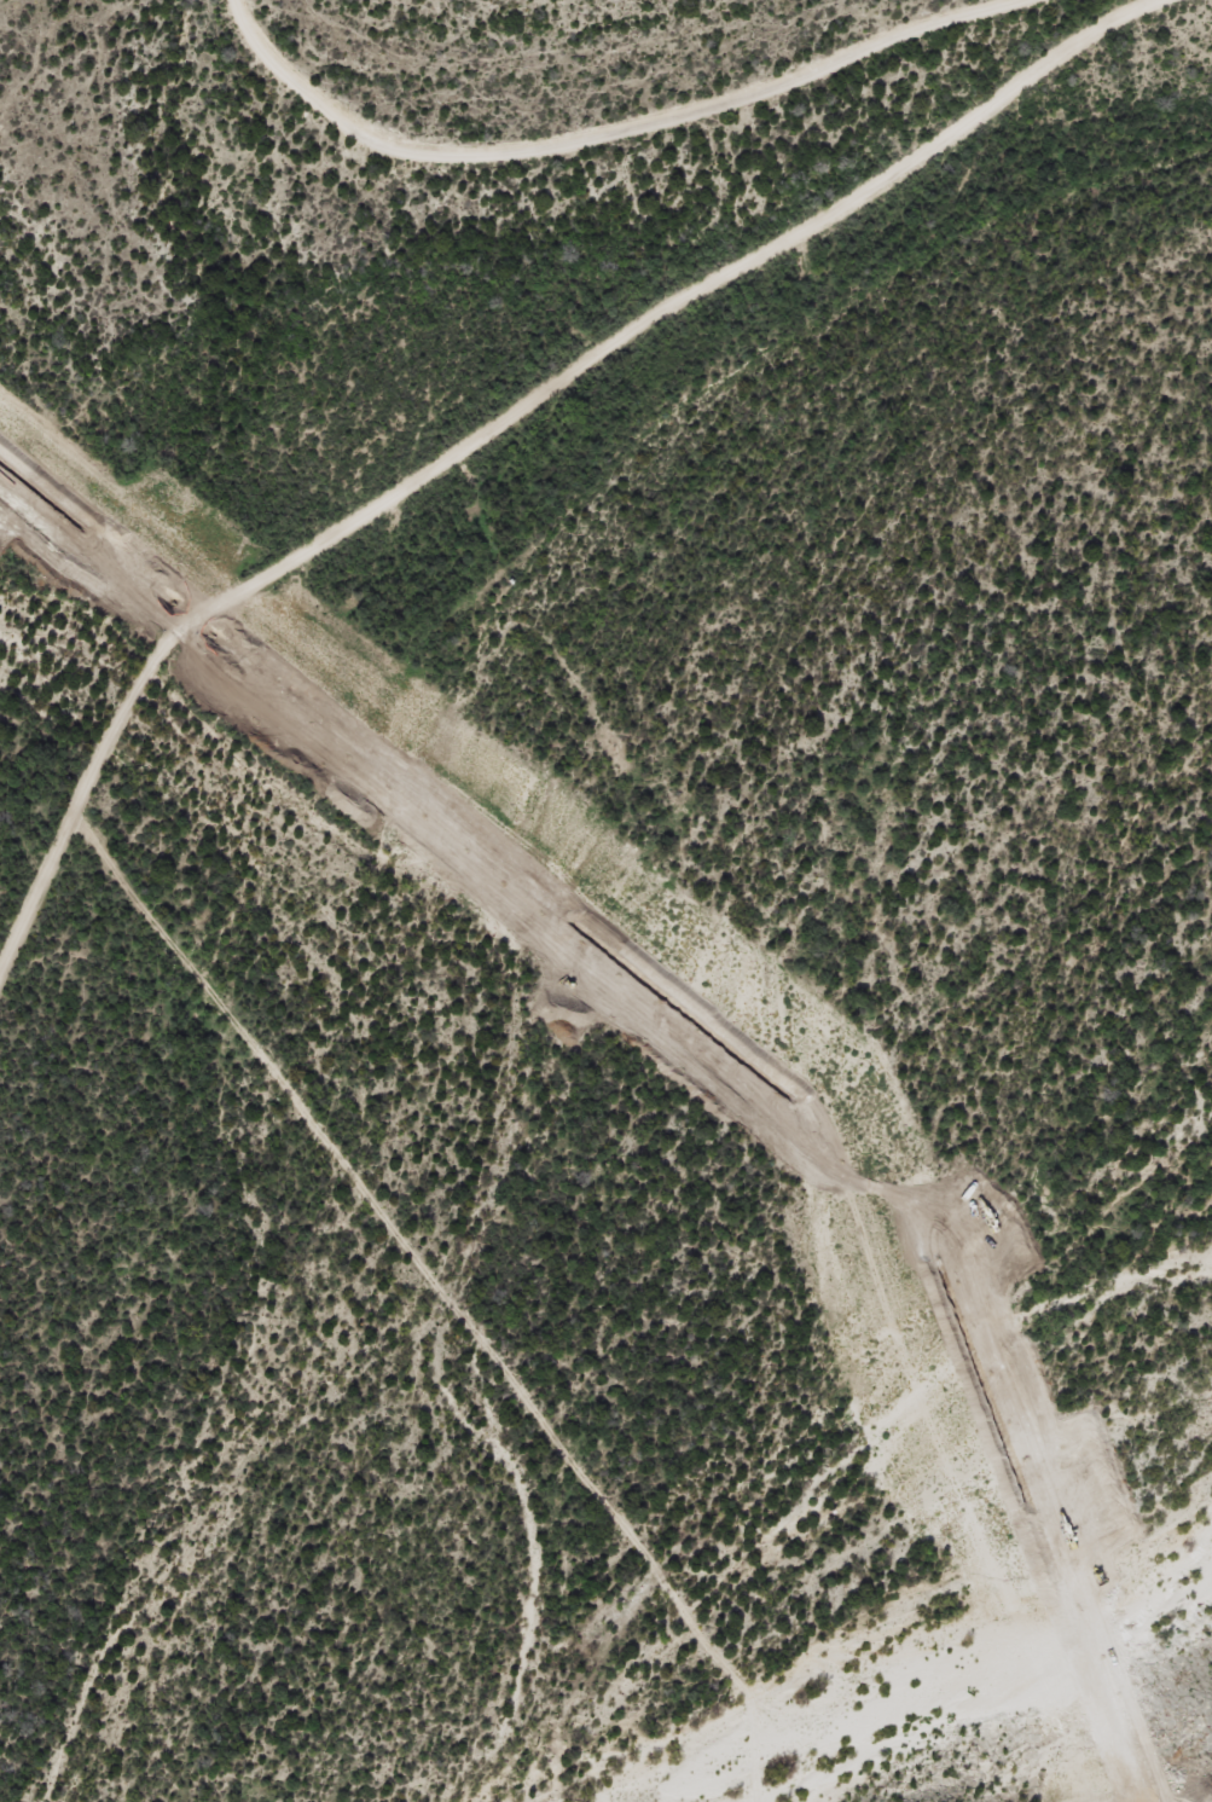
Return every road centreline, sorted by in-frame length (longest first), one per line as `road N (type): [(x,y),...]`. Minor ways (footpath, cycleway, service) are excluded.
road 1 (residential): [(241,0),(255,44),(306,88),(388,141),(454,153),(627,133),(761,95),(987,0)]

